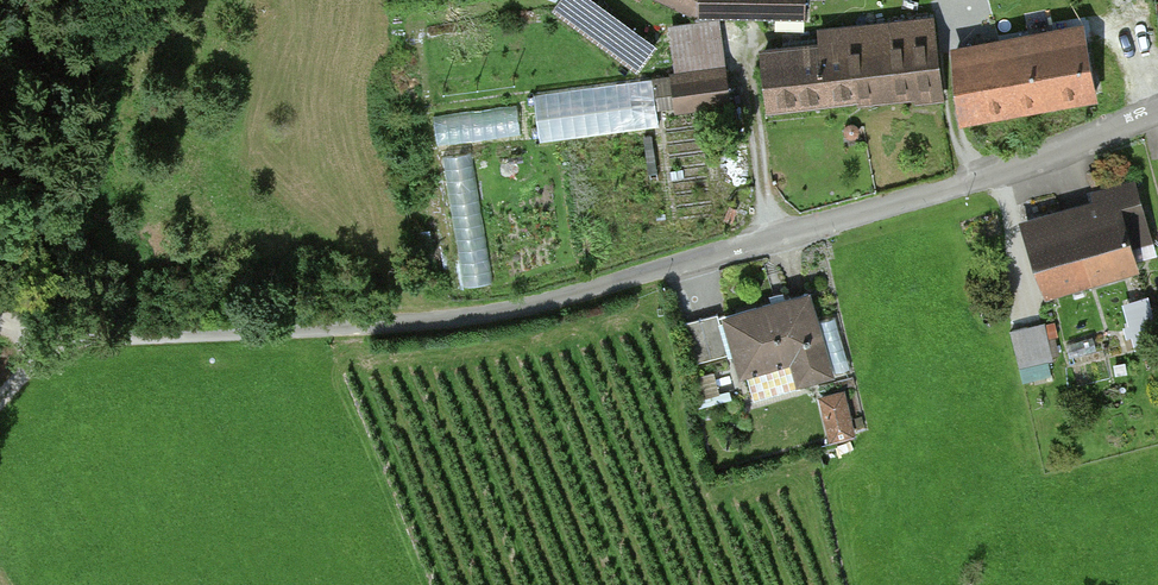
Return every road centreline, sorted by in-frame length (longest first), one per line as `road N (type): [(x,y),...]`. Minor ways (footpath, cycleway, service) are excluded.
road 1 (residential): [(90,336),(392,326),(537,305),(904,204),(1157,109)]
road 2 (track): [(0,299),(90,336),(0,441)]

